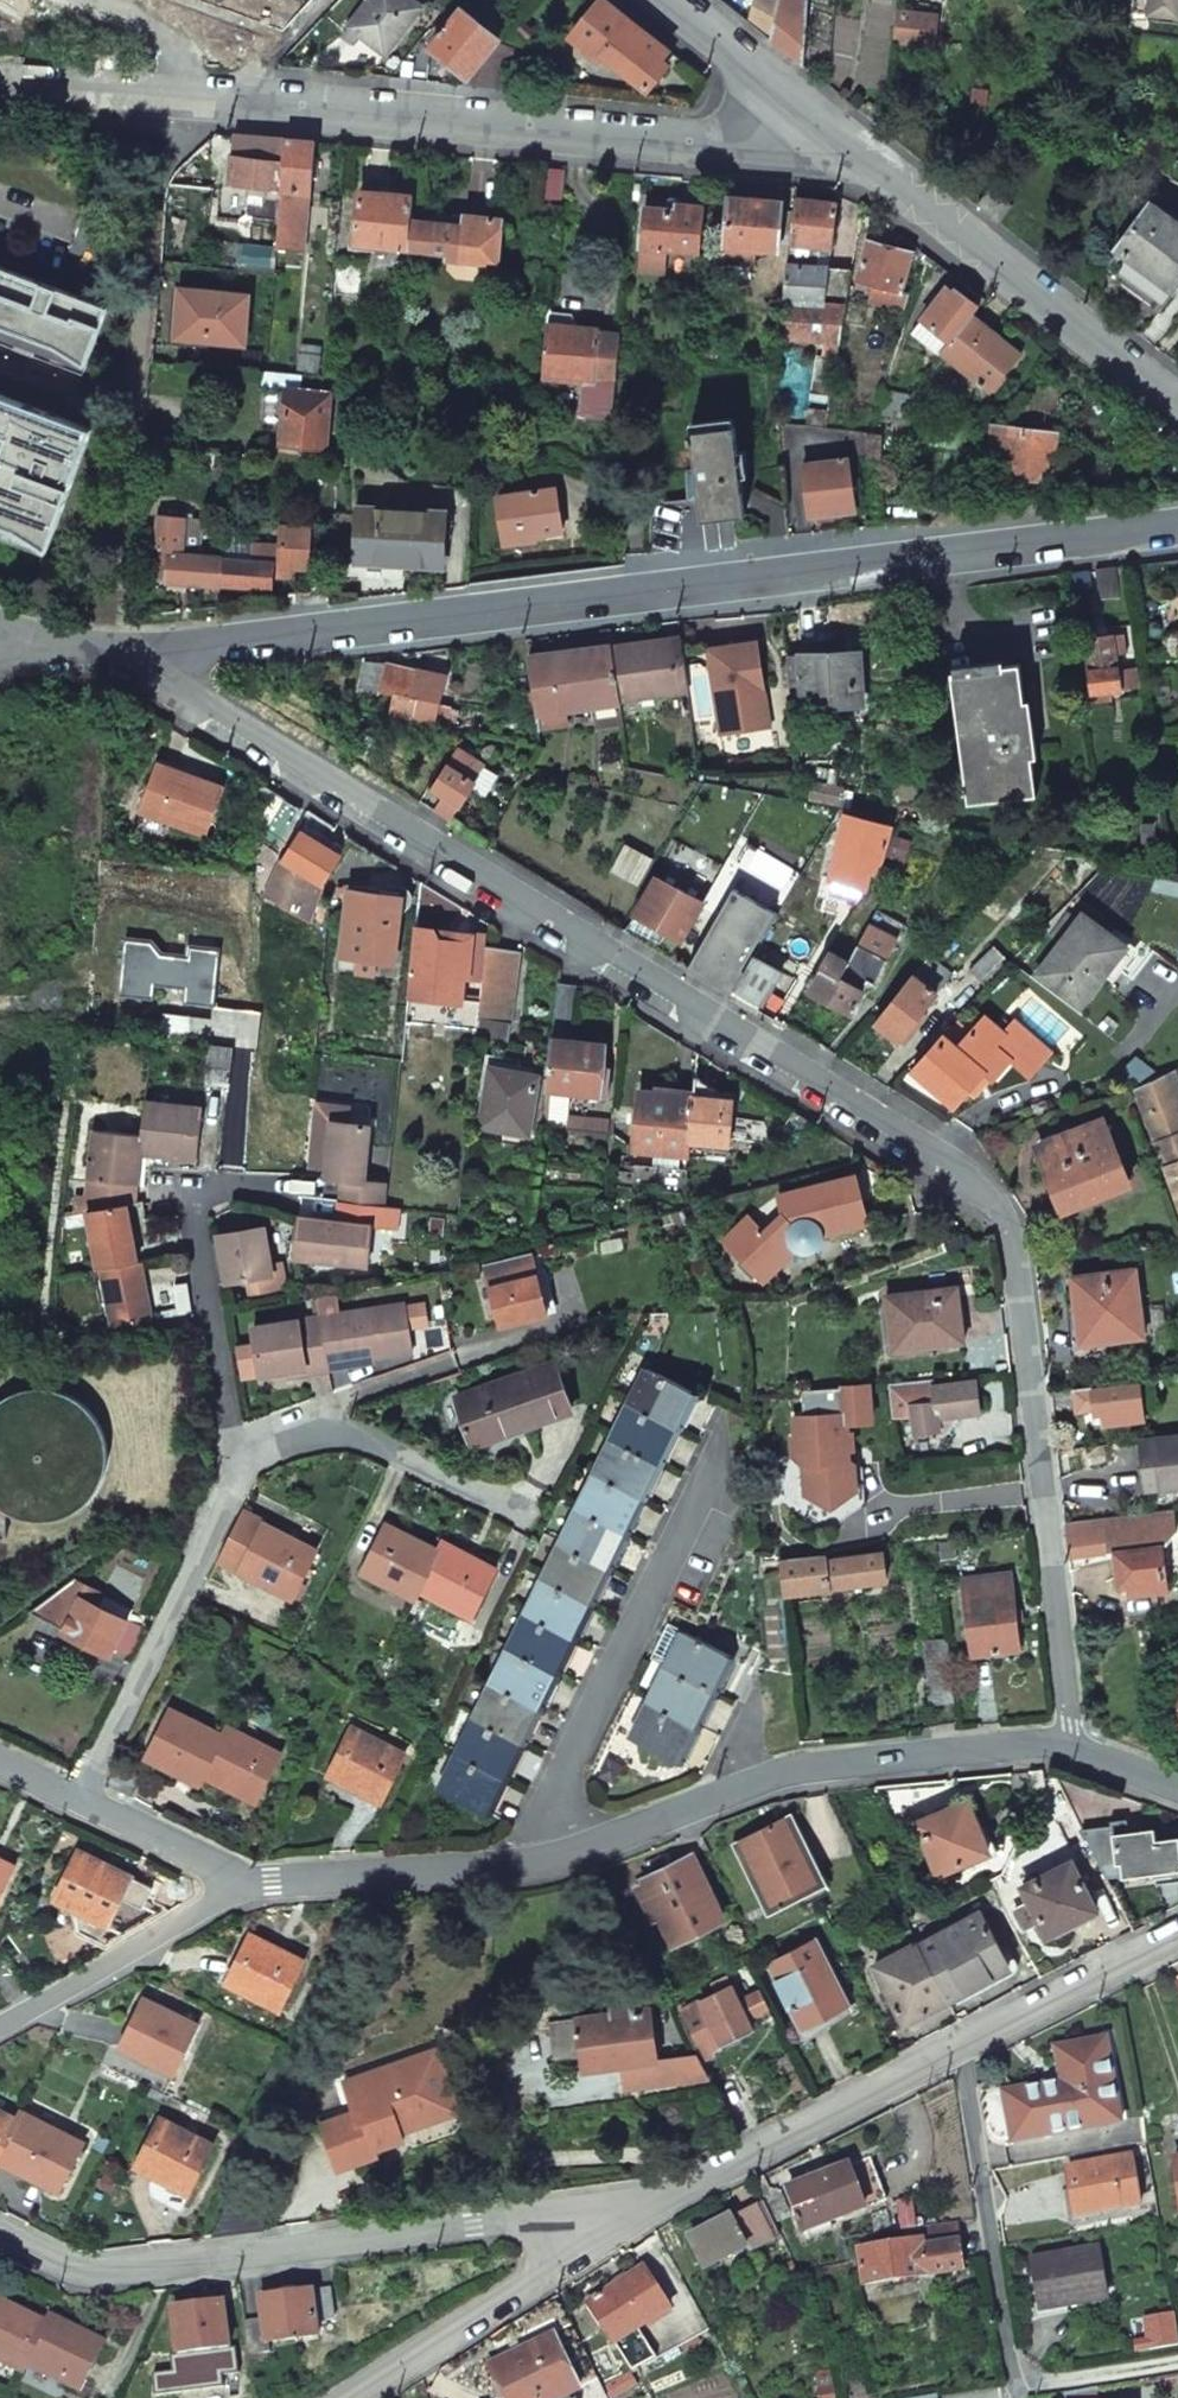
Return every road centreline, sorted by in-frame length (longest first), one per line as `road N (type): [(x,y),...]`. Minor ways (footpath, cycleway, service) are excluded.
road 1 (residential): [(109,648),(975,1176),(1009,1217),(1071,1746)]
road 2 (residential): [(1177,522),(682,588),(109,648)]
road 3 (residential): [(643,2204),(77,2272),(0,2233)]
road 4 (residential): [(812,111),(763,138),(696,139),(212,102)]
road 5 (residential): [(545,1858),(799,1767),(1071,1746)]
road 6 (residential): [(117,581),(161,187),(212,102)]
road 7 (residential): [(1177,401),(812,111)]
road 8 (residential): [(545,1858),(552,1790),(716,1465)]
road 9 (residential): [(298,1196),(190,1189),(242,1460)]
road 10 (residential): [(242,1460),(80,1799)]
road 11 (residential): [(643,2204),(962,2048)]
road 12 (residential): [(346,2397),(643,2204)]
road 13 (residential): [(962,2048),(1012,2397)]
road 14 (residential): [(534,1517),(351,1435),(306,1432),(242,1460)]
road 15 (residential): [(250,1883),(545,1858)]
road 16 (residential): [(250,1883),(0,2023)]
road 17 (residential): [(962,2048),(1177,1930)]
road 18 (residential): [(212,102),(0,79)]
road 19 (residential): [(80,1799),(250,1883)]
road 20 (residential): [(812,111),(672,0)]

